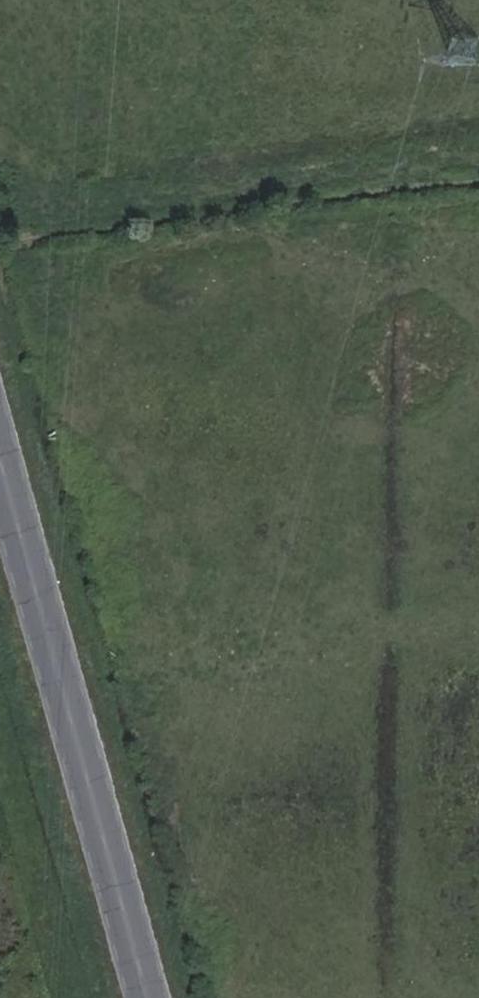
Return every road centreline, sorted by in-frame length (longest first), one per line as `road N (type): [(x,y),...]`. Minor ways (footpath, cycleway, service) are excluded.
road 1 (primary): [(0,450),(162,997)]
road 2 (track): [(0,252),(478,178)]

